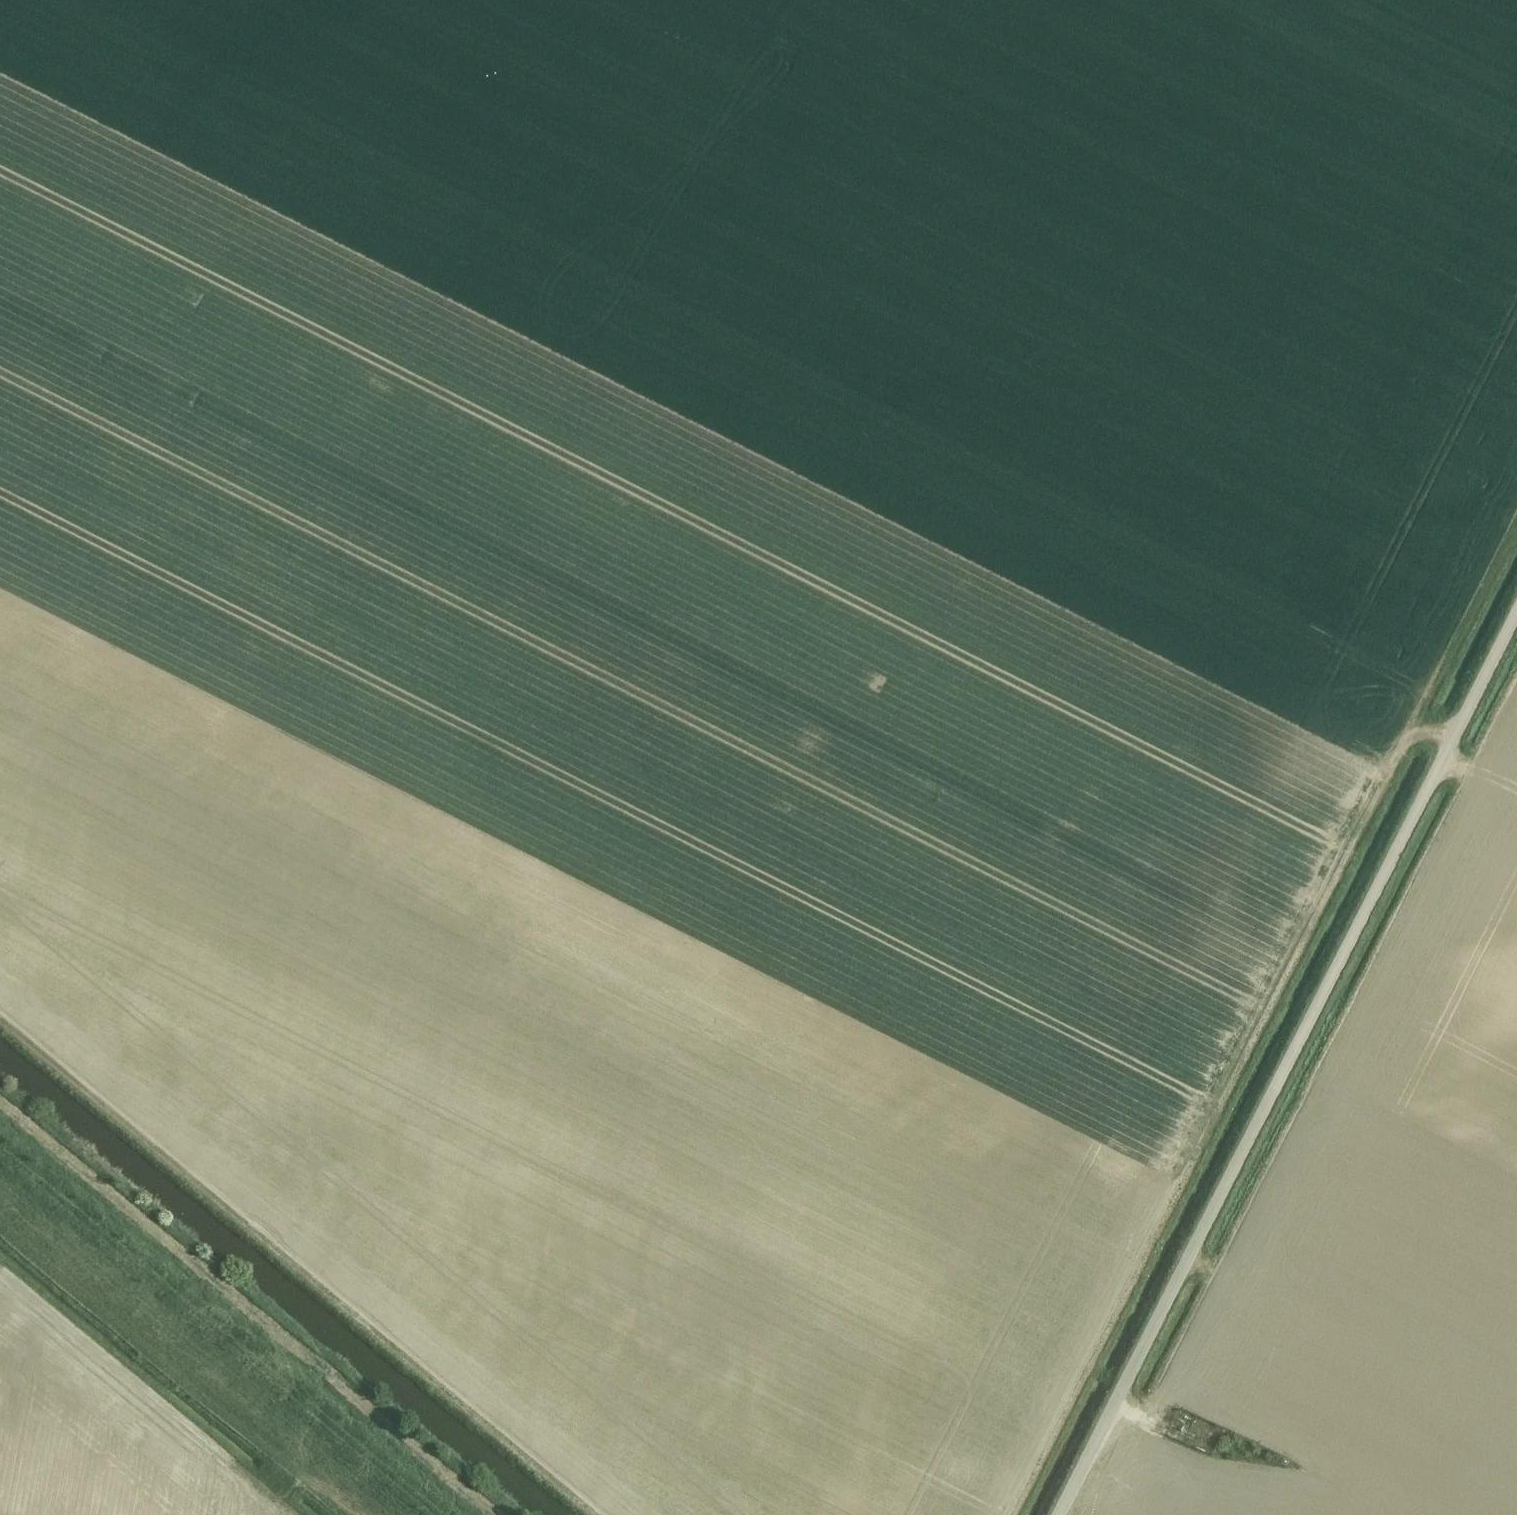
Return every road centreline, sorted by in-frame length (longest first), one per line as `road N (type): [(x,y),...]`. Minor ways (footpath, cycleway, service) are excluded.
road 1 (unclassified): [(1060,1514),(1408,870),(1516,646)]
road 2 (track): [(357,1514),(0,1214)]

